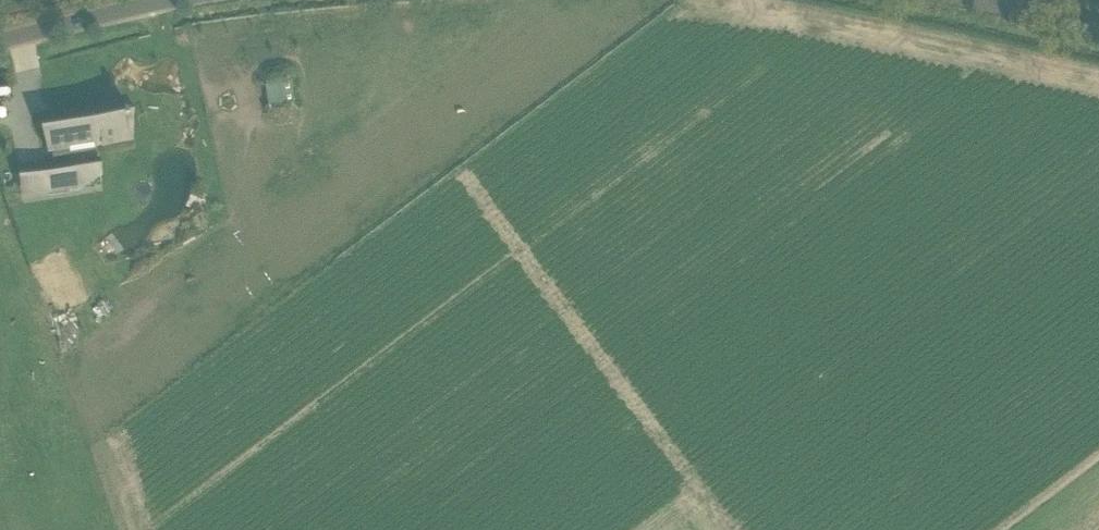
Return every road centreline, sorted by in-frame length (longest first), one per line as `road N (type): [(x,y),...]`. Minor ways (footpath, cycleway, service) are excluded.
road 1 (unclassified): [(169,0),(0,40)]
road 2 (unclassified): [(1098,26),(979,0)]

